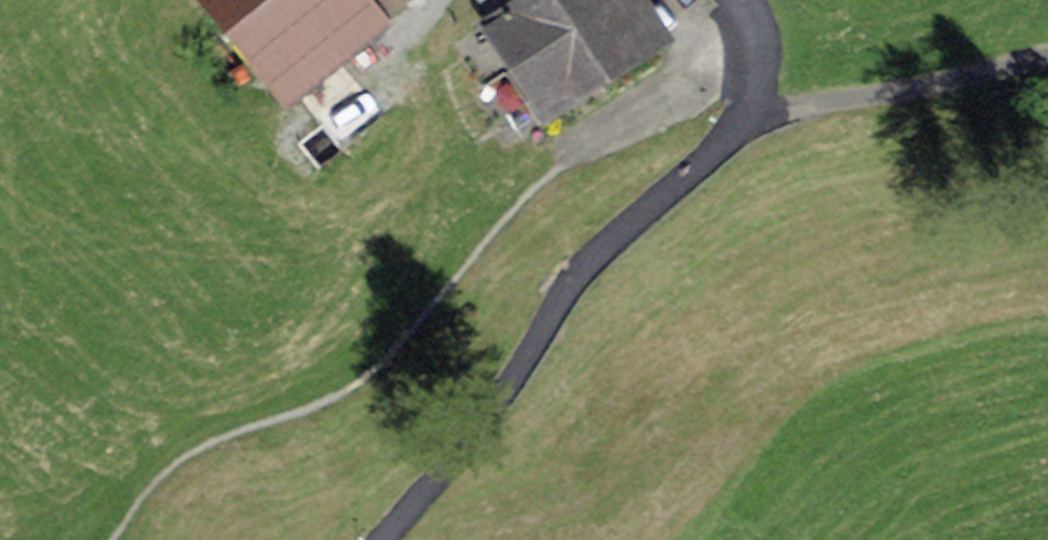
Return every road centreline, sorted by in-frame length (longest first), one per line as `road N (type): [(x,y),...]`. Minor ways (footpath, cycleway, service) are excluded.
road 1 (track): [(115,539),(180,462),(221,439),(325,403),(372,375),(552,172),(686,95),(755,40)]
road 2 (residential): [(388,539),(506,389),(561,291),(723,144),(757,93),(755,40),(734,0)]

